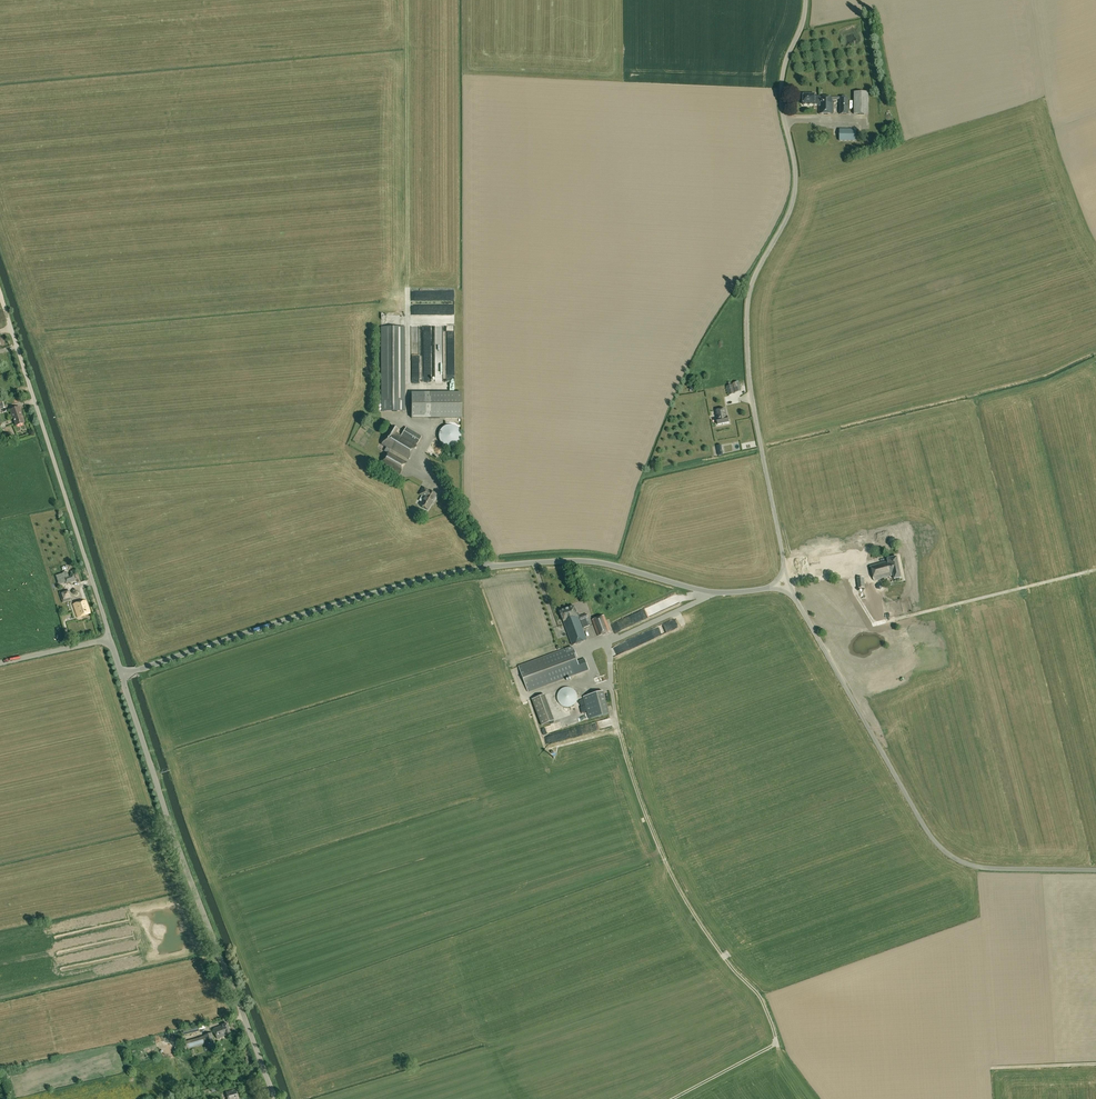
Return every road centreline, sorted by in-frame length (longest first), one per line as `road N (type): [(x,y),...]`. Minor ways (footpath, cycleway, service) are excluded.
road 1 (unclassified): [(122,676),(431,578),(541,560),(591,560),(711,593),(766,589)]
road 2 (unclassified): [(784,564),(750,387),(748,307),(793,200),(782,80),(806,0)]
road 3 (unclassified): [(1095,870),(985,868),(942,848),(792,596)]
road 4 (unclassified): [(274,1098),(122,676)]
road 5 (unclassified): [(109,639),(5,311)]

